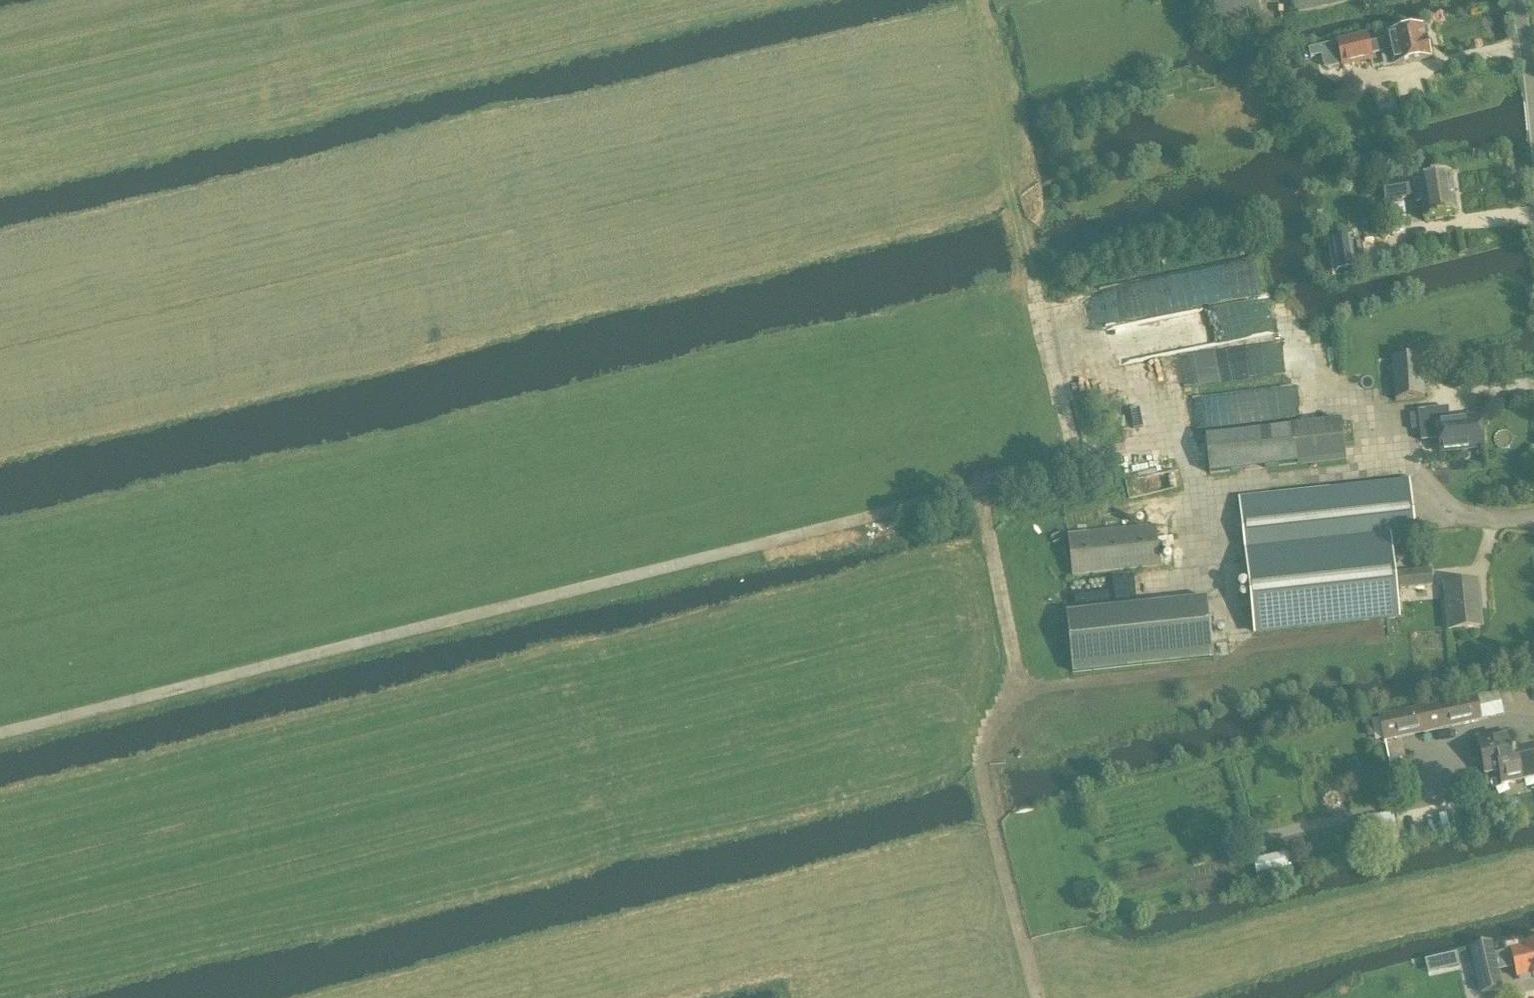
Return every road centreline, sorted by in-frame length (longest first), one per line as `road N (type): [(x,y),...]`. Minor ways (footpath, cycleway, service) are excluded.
road 1 (track): [(1043,997),(985,770),(992,725),(1021,684),(982,486),(0,731)]
road 2 (track): [(982,486),(1076,462),(970,0)]
road 3 (track): [(1076,462),(1167,440),(1210,492),(1402,468),(1400,409),(1533,386)]
road 4 (tertiary): [(1533,120),(1518,0)]

